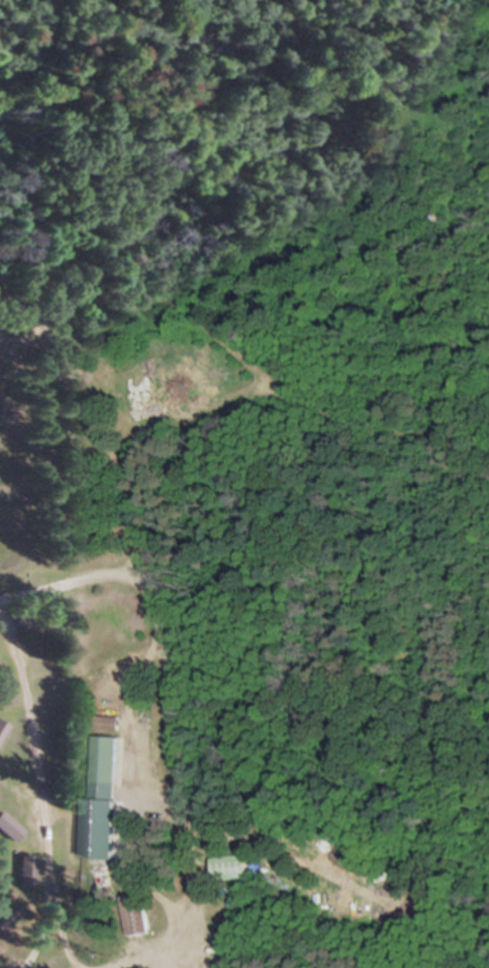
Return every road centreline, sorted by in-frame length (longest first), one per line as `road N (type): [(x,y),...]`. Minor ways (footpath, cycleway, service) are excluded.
road 1 (residential): [(106,967),(152,963),(181,951),(189,934),(193,904),(154,616),(144,593),(109,573),(0,595)]

